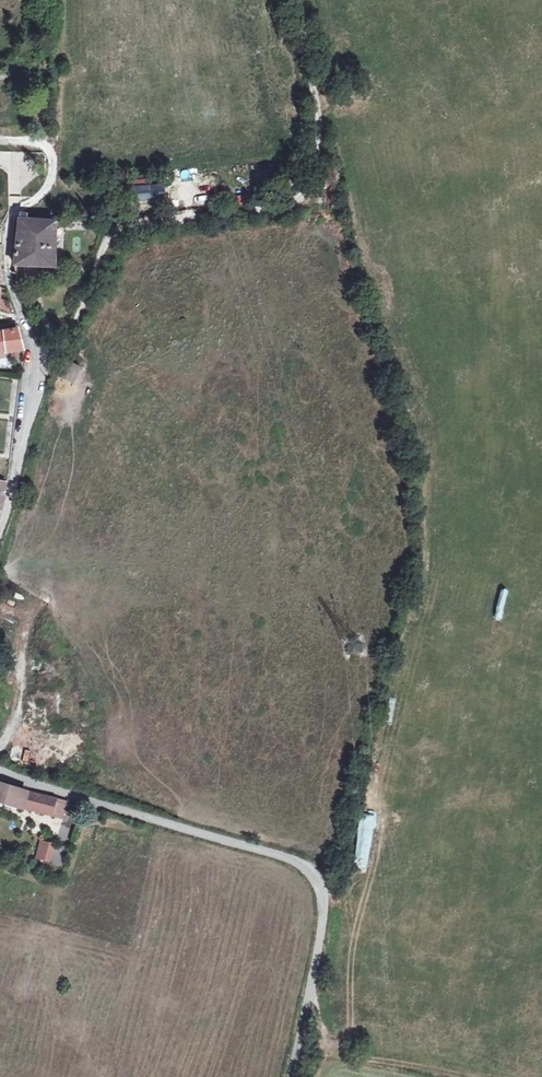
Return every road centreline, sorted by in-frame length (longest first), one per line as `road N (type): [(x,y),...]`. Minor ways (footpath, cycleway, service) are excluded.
road 1 (track): [(301,0),(321,155),(311,187),(268,207),(118,230),(39,369)]
road 2 (unclassified): [(291,1076),(324,912),(322,889),(307,869),(0,771)]
road 3 (residential): [(39,369),(0,539)]
road 4 (track): [(45,598),(27,632),(23,694),(0,748)]

